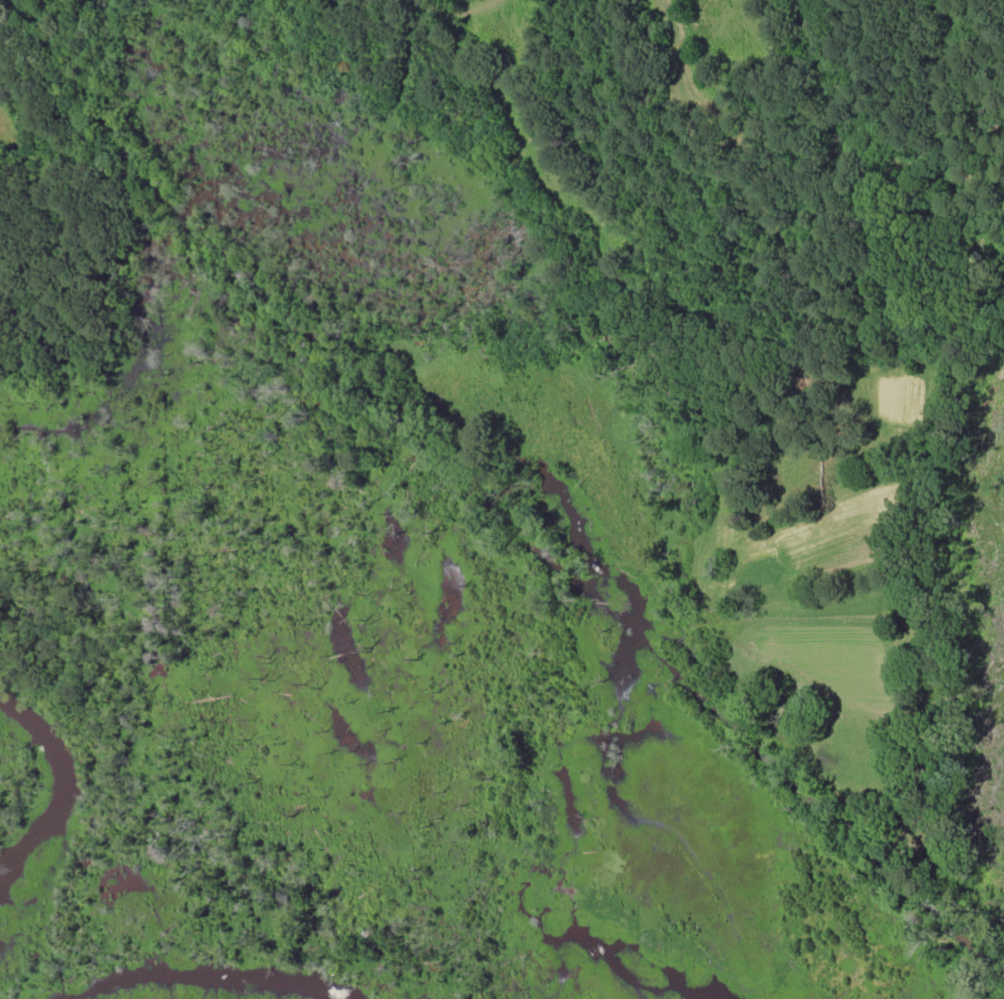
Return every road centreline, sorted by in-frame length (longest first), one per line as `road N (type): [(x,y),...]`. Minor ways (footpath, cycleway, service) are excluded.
road 1 (residential): [(931,334),(940,0)]

